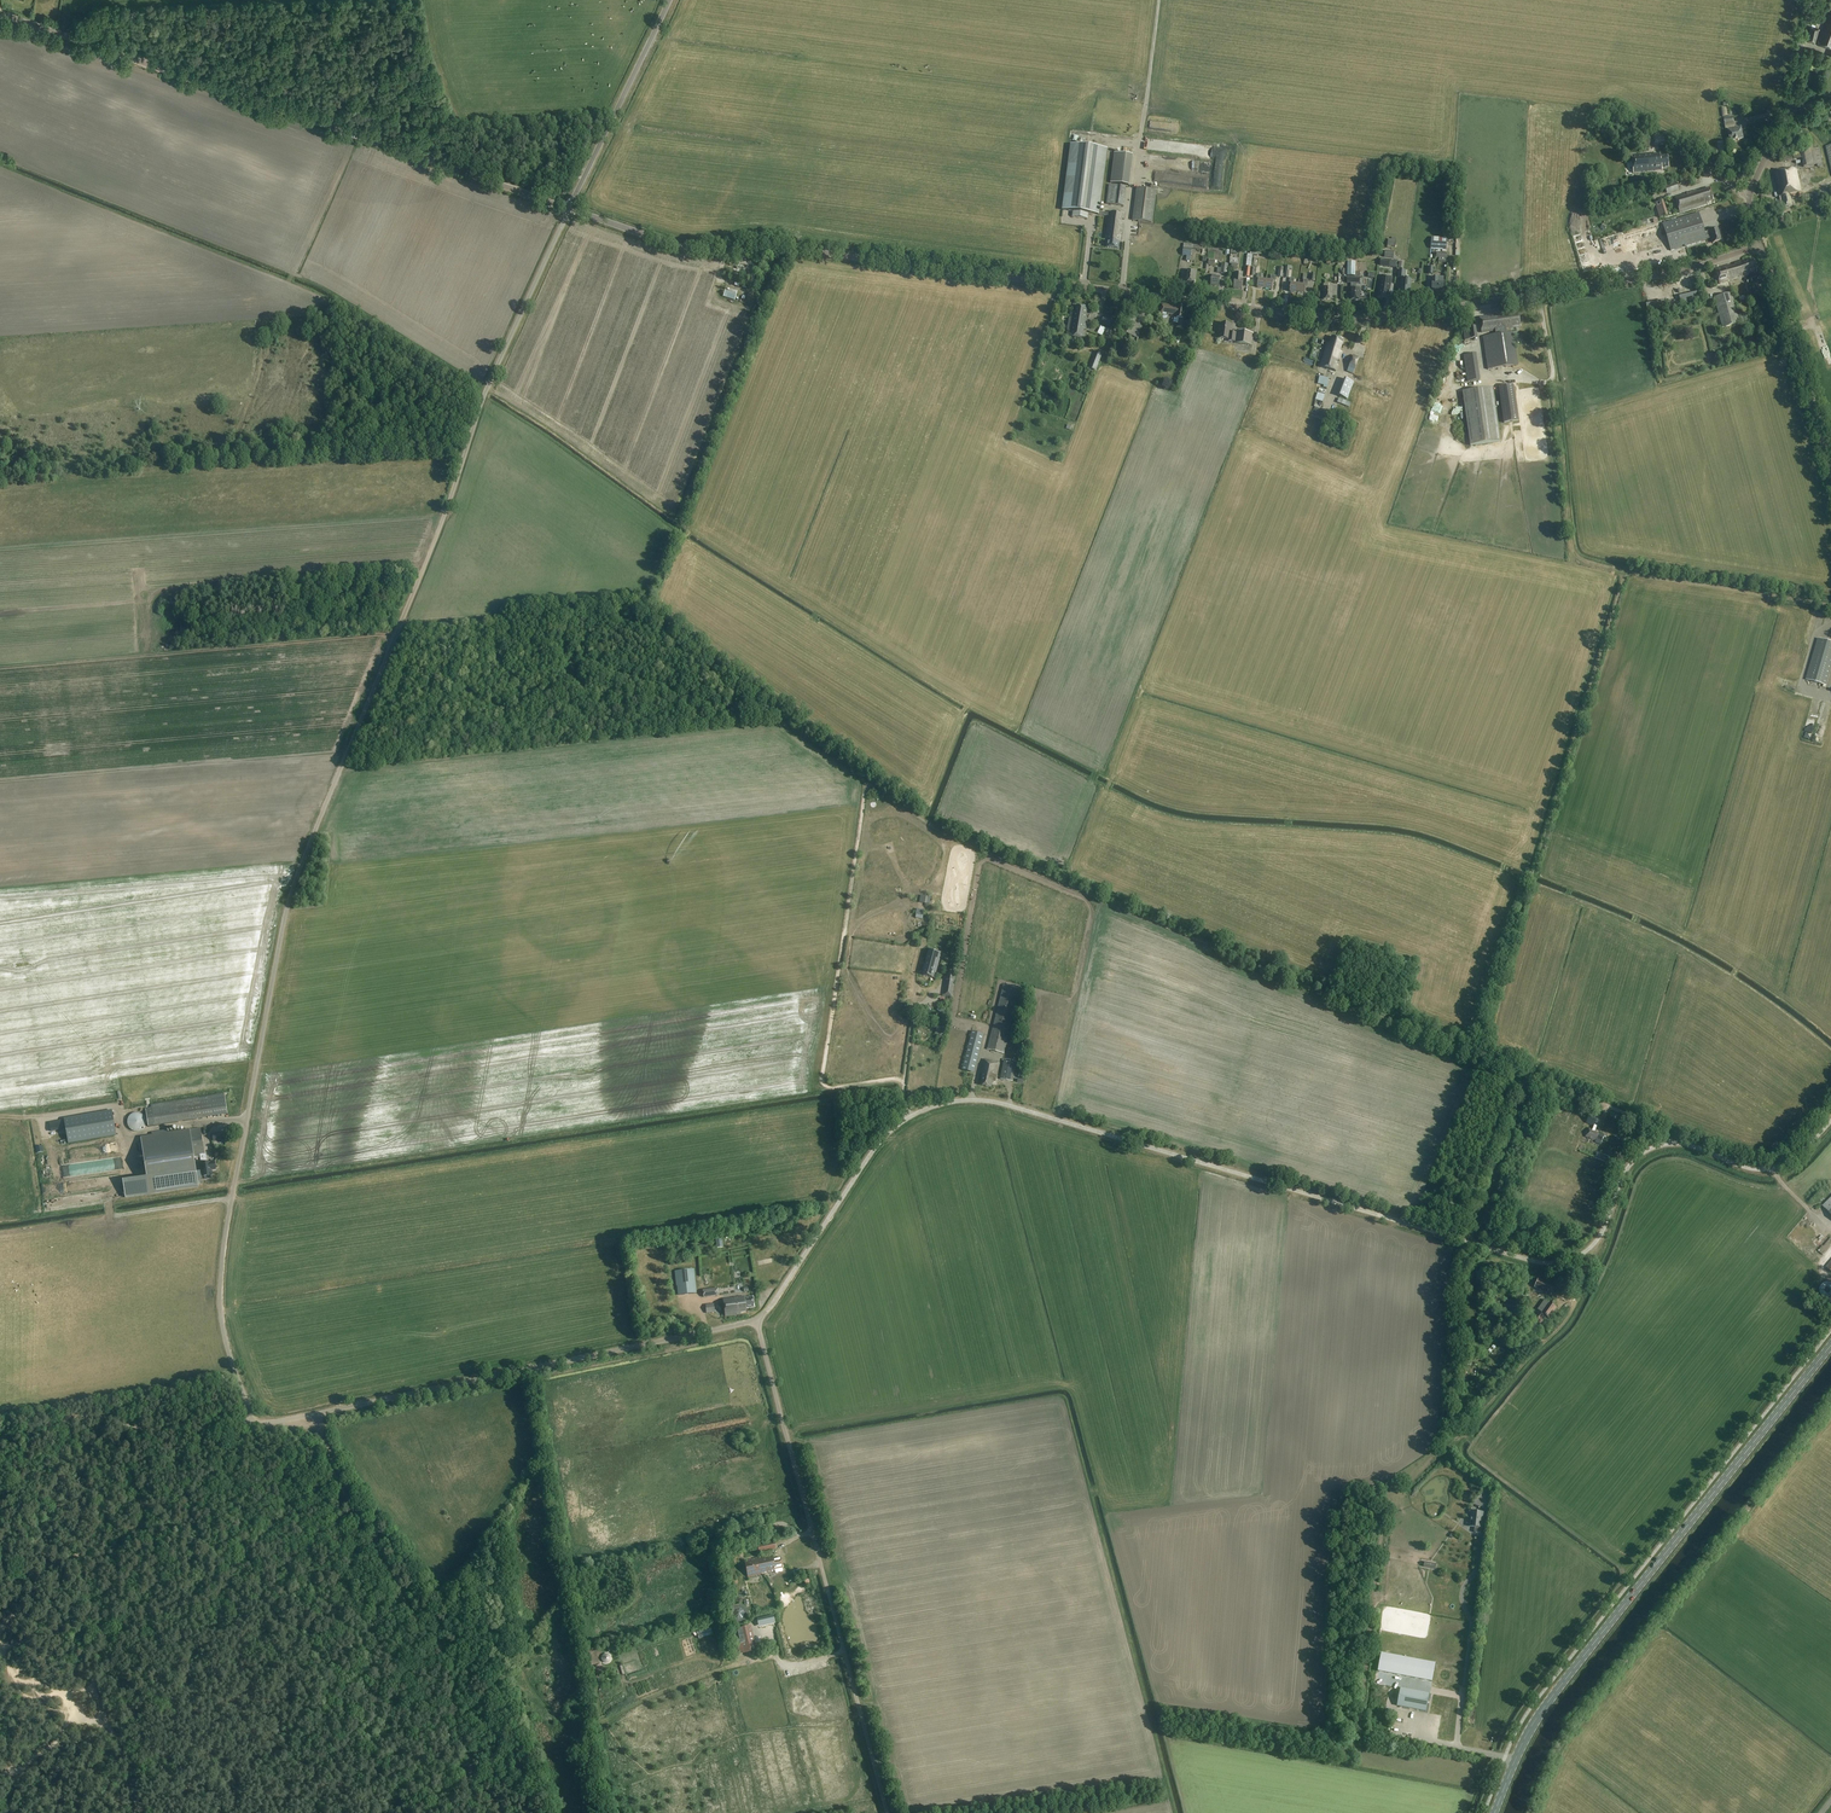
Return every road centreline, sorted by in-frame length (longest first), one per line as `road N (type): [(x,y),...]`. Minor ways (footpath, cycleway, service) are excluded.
road 1 (unclassified): [(756,1319),(265,1423),(247,1405),(220,1310),(225,1238),(286,909),(484,396),(569,209)]
road 2 (track): [(870,782),(942,833),(1475,1056),(1624,572),(1830,605)]
road 3 (unclassified): [(756,1319),(887,1134),(955,1100),(1011,1106),(1547,1263),(1589,1248),(1625,1172),(1649,1149),(1688,1144),(1768,1169),(1795,1158),(1830,1120)]
road 4 (tertiary): [(1760,245),(1662,274),(1360,320),(778,248),(688,248),(569,209)]
road 5 (tertiary): [(569,209),(0,14)]
road 6 (primary): [(1495,1812),(1547,1703),(1830,1344)]
road 7 (track): [(870,782),(642,610),(612,603),(573,613),(401,622)]
road 8 (track): [(1830,1397),(1583,1707),(1530,1812)]
road 9 (unclassified): [(887,1812),(756,1319)]
road 10 (track): [(312,1414),(392,1580),(448,1657),(457,1735),(499,1812)]
road 11 (track): [(792,249),(647,614)]
road 12 (track): [(905,1080),(832,1087),(821,1079),(870,782)]
road 13 (track): [(1624,572),(1574,548),(1540,294)]
road 14 (track): [(0,1443),(91,1418),(166,1436),(259,1421)]
road 15 (tertiary): [(1830,469),(1760,245)]
road 16 (unclassified): [(569,209),(669,0)]
road 17 (track): [(1670,1143),(1632,1117),(1475,1056)]
road 18 (track): [(435,1640),(473,1644),(521,1664),(565,1726),(600,1715)]
road 19 (tertiary): [(1760,245),(1748,199),(1790,106)]

